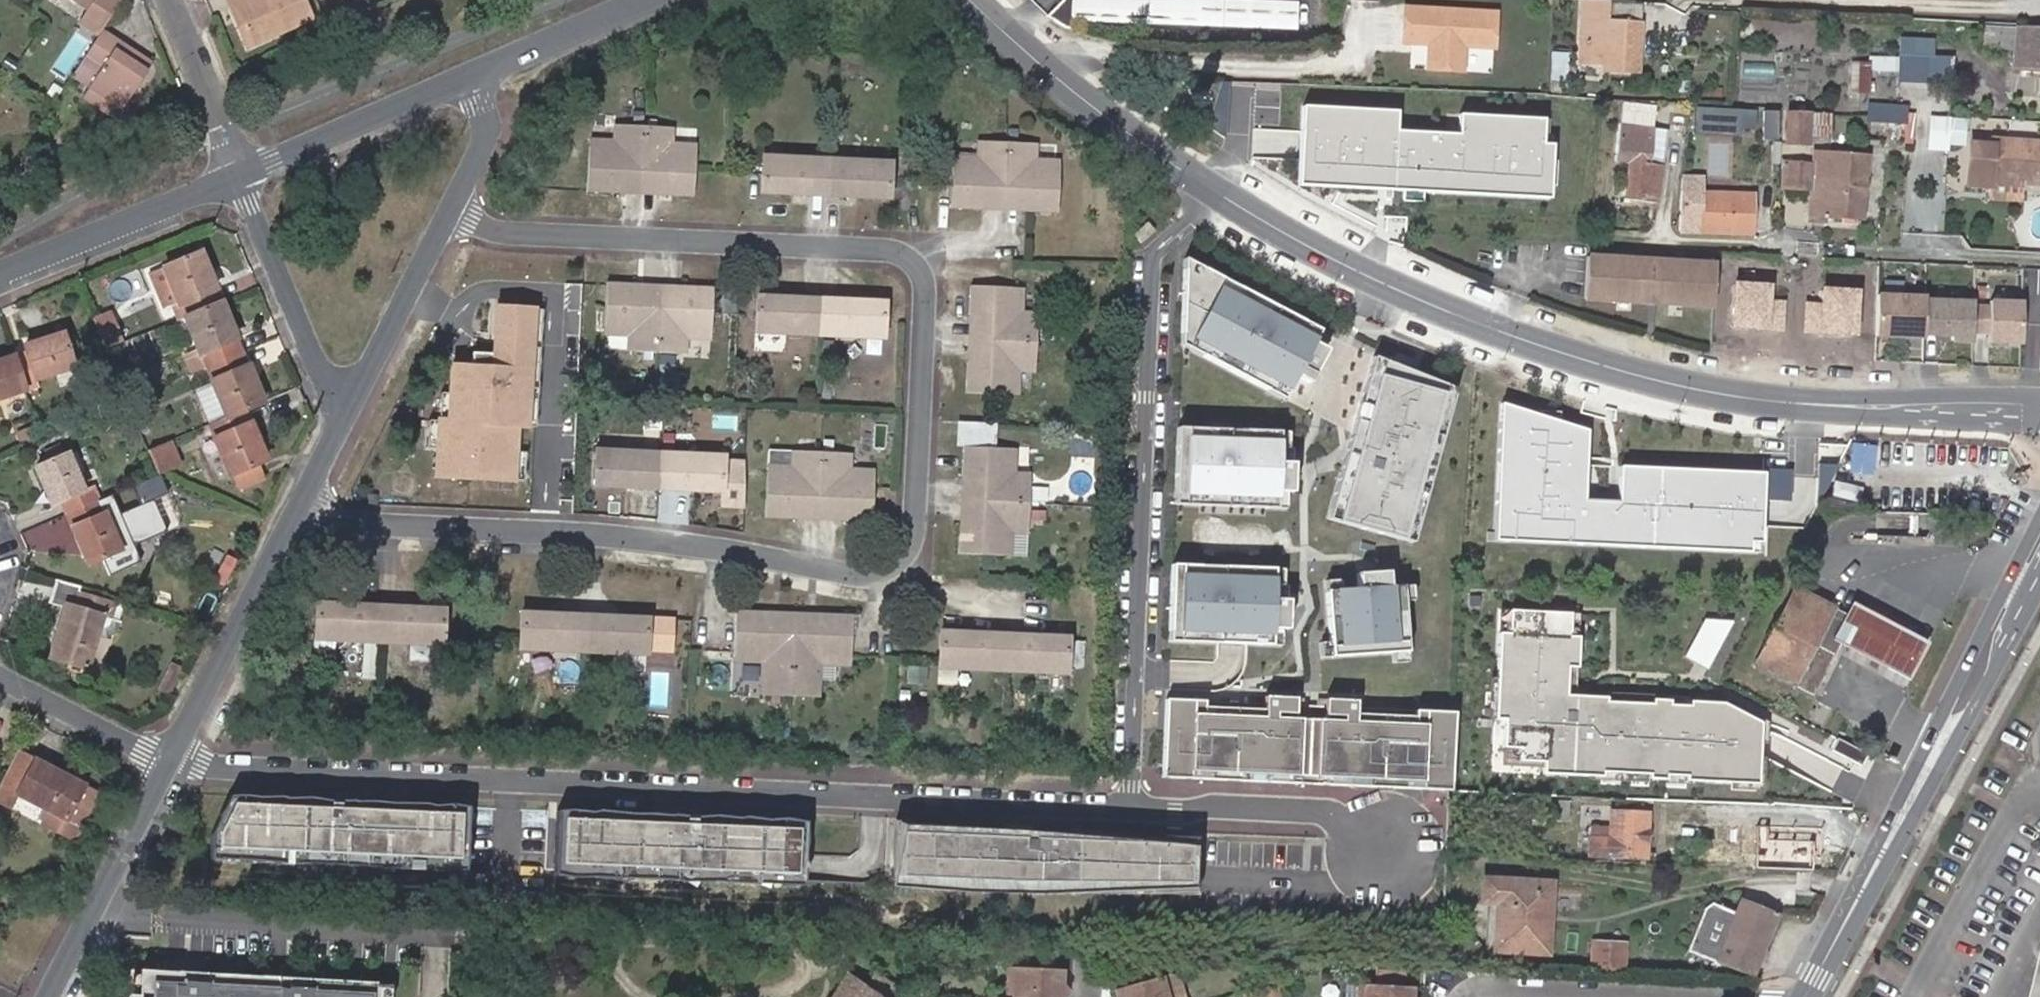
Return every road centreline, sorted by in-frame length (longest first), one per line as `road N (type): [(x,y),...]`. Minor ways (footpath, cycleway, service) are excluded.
road 1 (residential): [(308,512),(682,541),(856,577),(894,567),(917,540),(930,286),(921,262),(898,247),(443,222)]
road 2 (residential): [(164,763),(1129,811)]
road 3 (residential): [(2039,409),(1817,405),(1666,383),(1424,302),(1214,192)]
road 4 (residential): [(1214,192),(1154,256),(1129,811)]
road 5 (secondary): [(2039,558),(1805,996)]
road 6 (residential): [(1214,192),(1112,121),(971,0)]
road 7 (residential): [(308,512),(164,763)]
road 8 (residential): [(240,176),(345,427)]
road 9 (residential): [(1129,811),(1326,812),(1385,849)]
road 10 (residential): [(164,763),(47,996)]
road 11 (residential): [(240,176),(0,273)]
road 12 (residential): [(468,78),(240,176)]
road 13 (residential): [(443,222),(345,427)]
road 14 (residential): [(648,0),(468,78)]
road 15 (residential): [(240,176),(171,0)]
road 16 (residential): [(164,763),(0,676)]
road 17 (residential): [(1632,996),(1488,990),(1462,996)]
road 18 (residential): [(468,78),(490,122),(443,222)]

